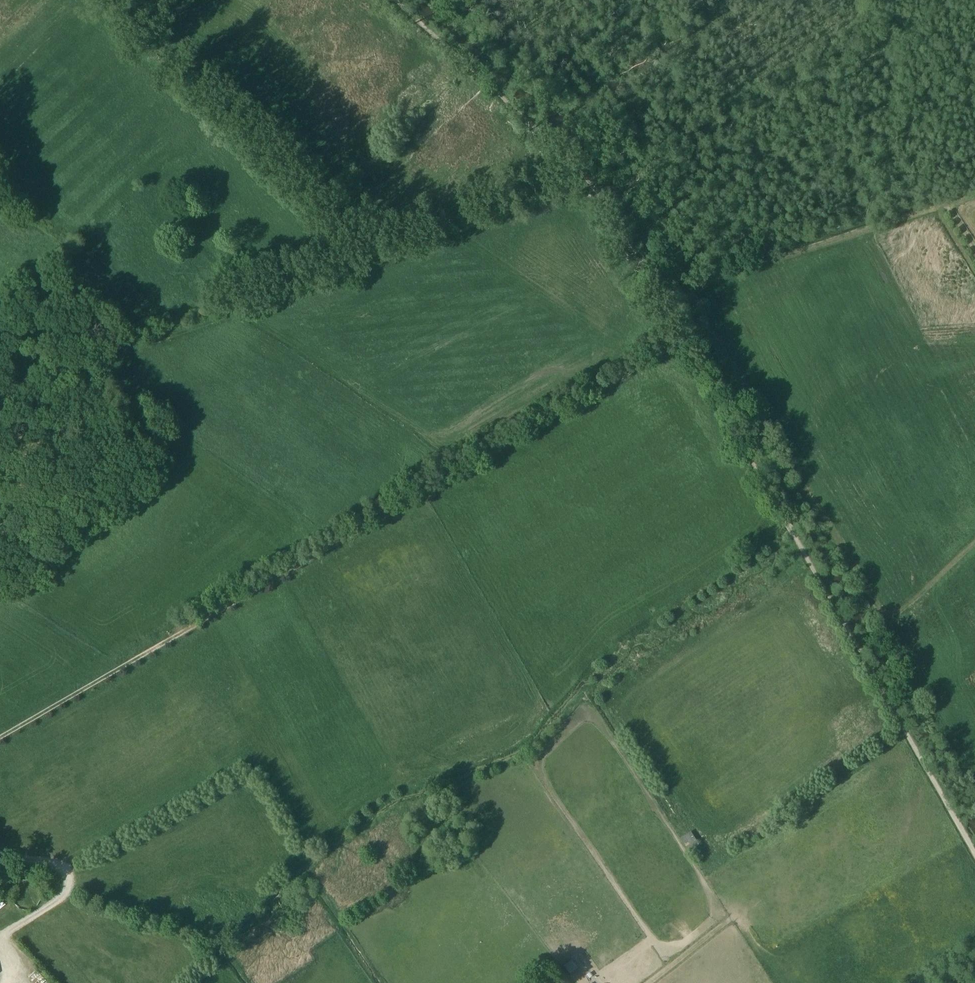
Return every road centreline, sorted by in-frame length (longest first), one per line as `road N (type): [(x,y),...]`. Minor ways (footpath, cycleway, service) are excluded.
road 1 (track): [(683,341),(0,738)]
road 2 (track): [(0,403),(589,181)]
road 3 (track): [(0,853),(65,868),(70,879),(63,897),(0,938)]

